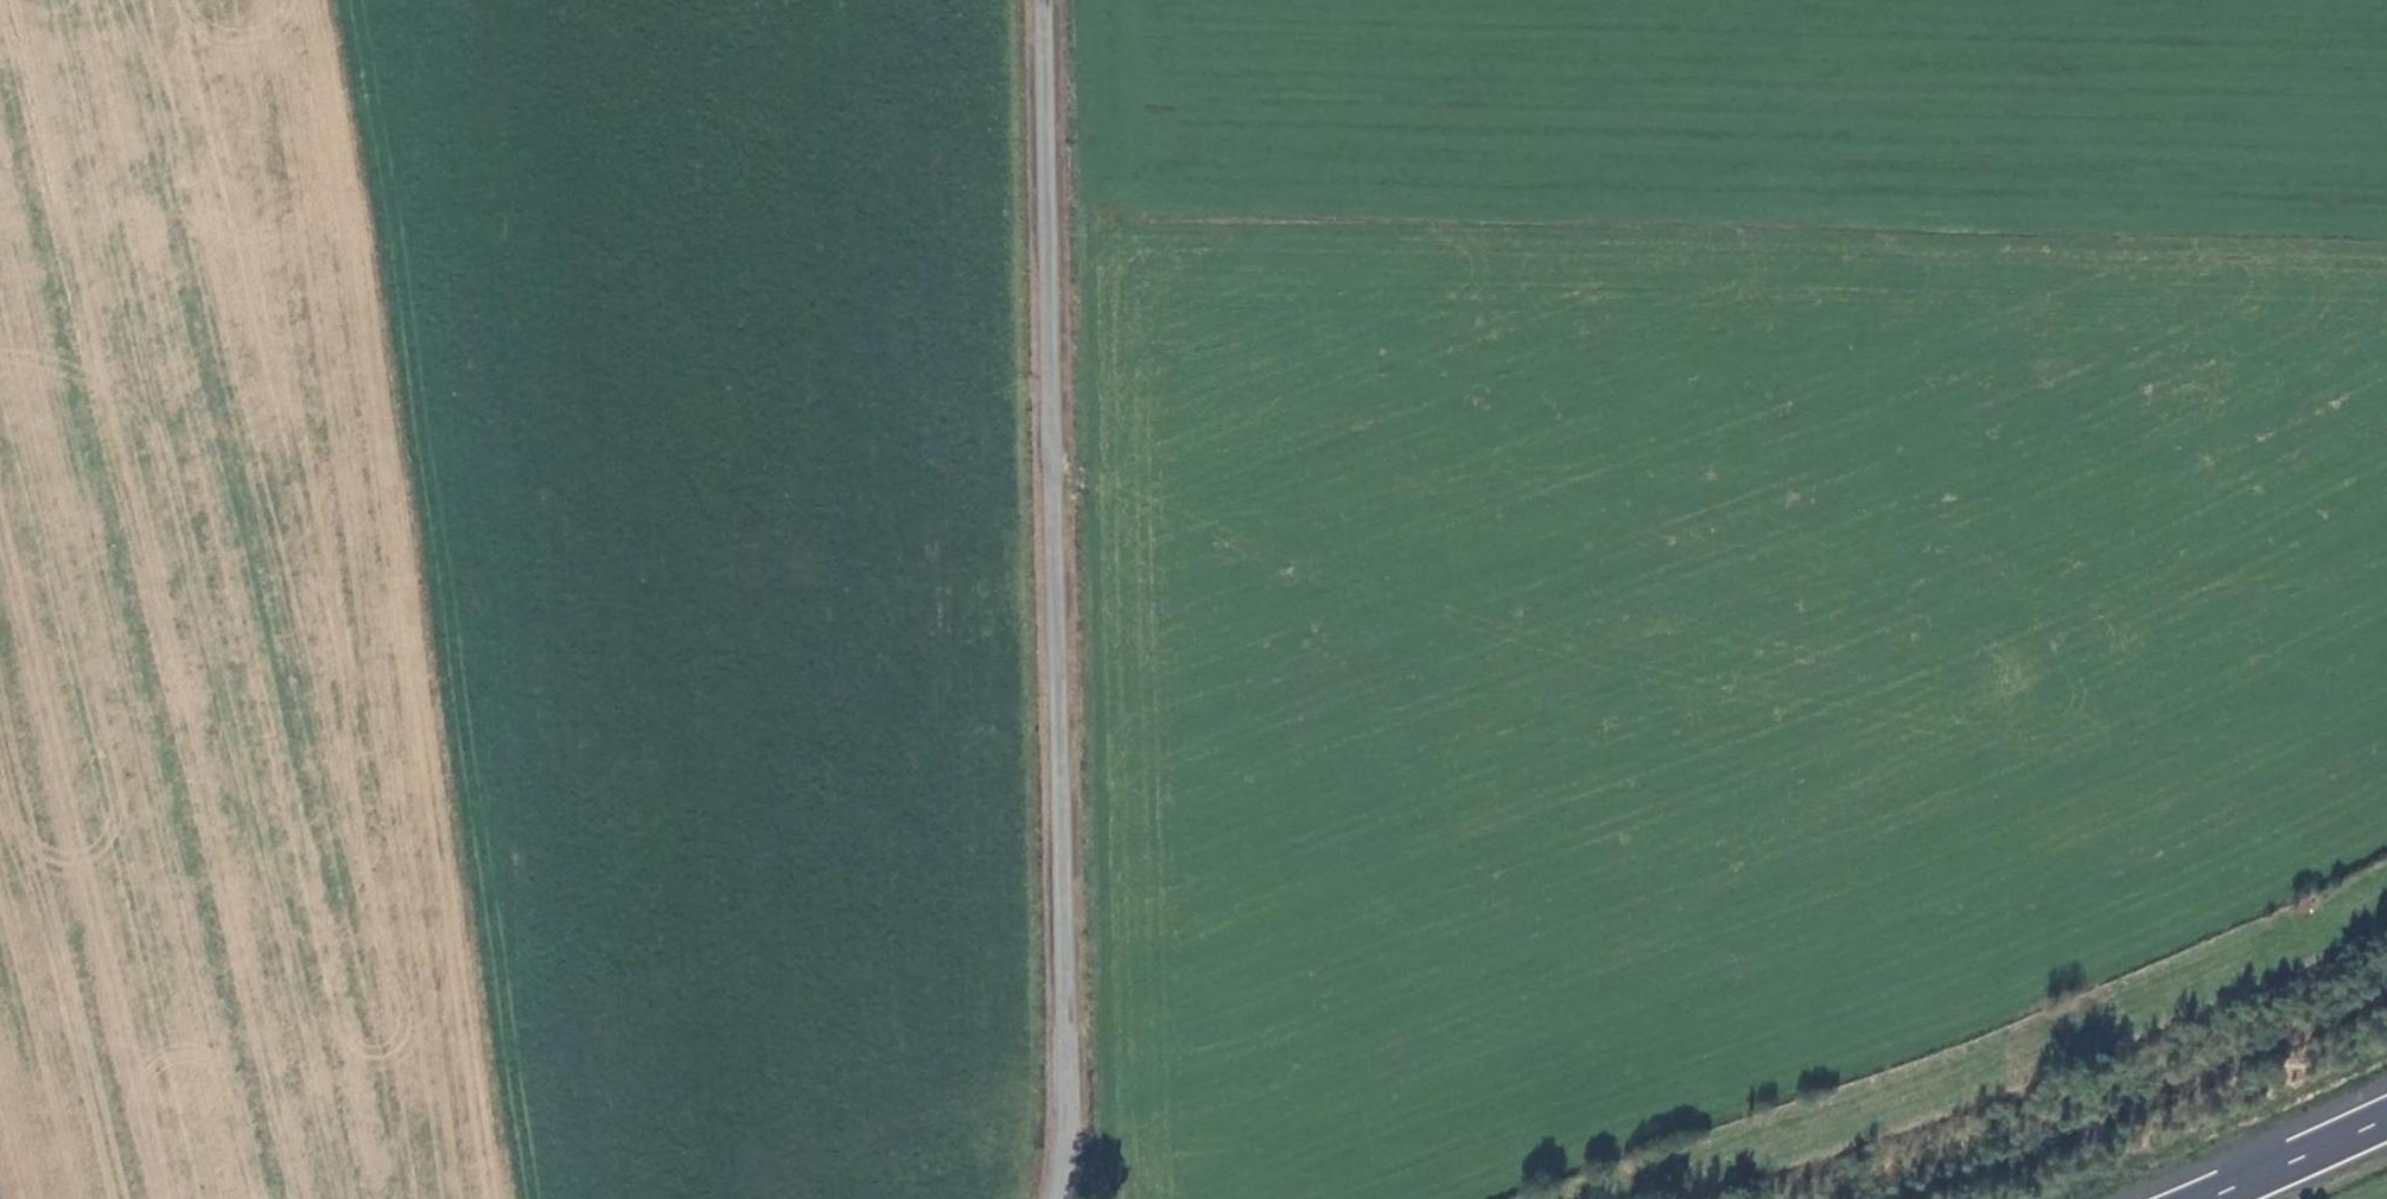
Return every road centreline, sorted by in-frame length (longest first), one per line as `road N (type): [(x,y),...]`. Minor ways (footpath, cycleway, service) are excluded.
road 1 (unclassified): [(1044,0),(1067,1114),(1061,1198)]
road 2 (motorway): [(2386,1126),(2220,1198)]

